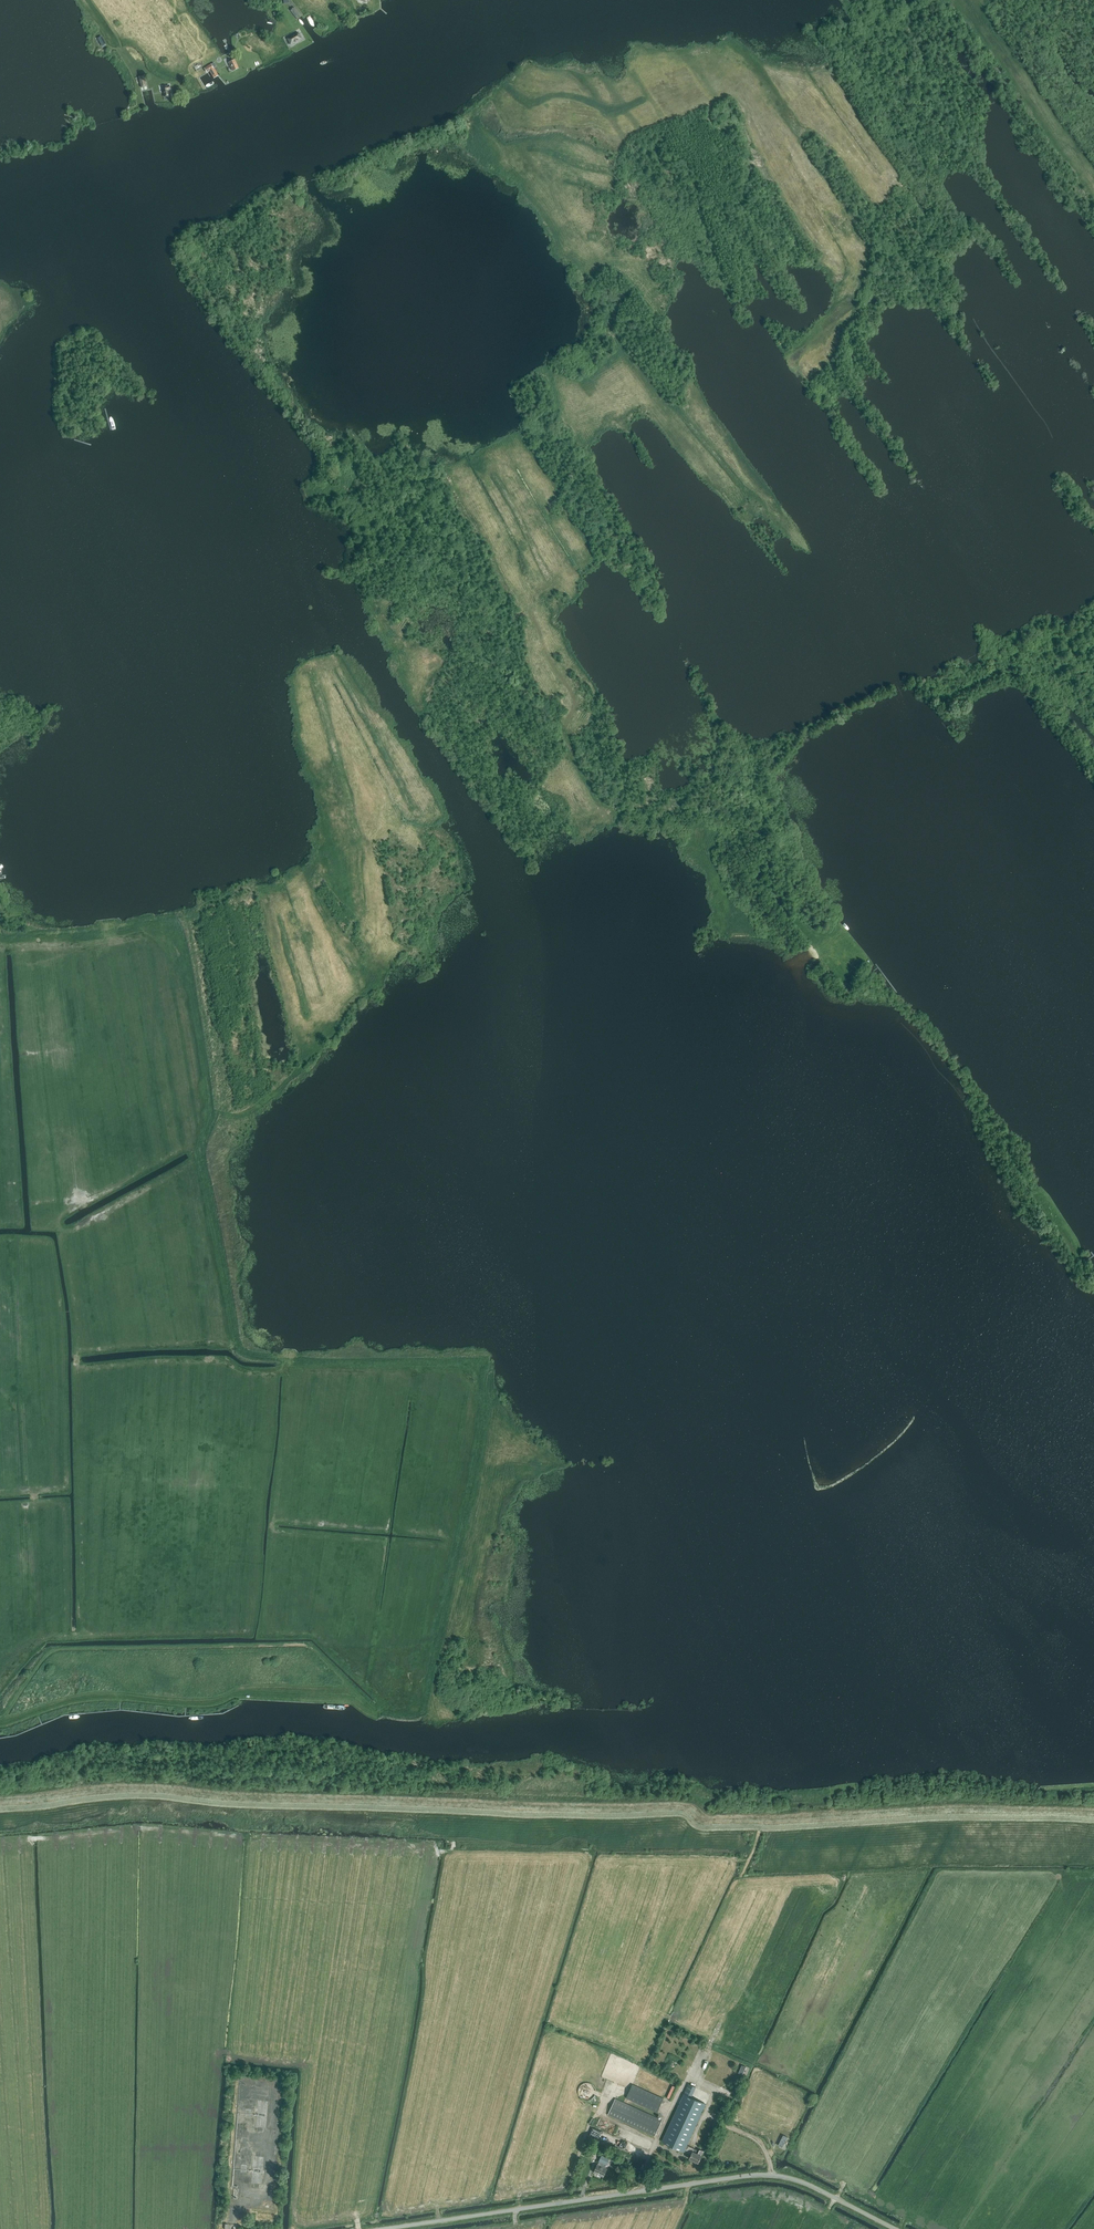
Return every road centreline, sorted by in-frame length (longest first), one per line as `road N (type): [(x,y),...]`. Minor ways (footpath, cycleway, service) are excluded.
road 1 (unclassified): [(399,2228),(757,2175),(801,2183),(893,2228)]

